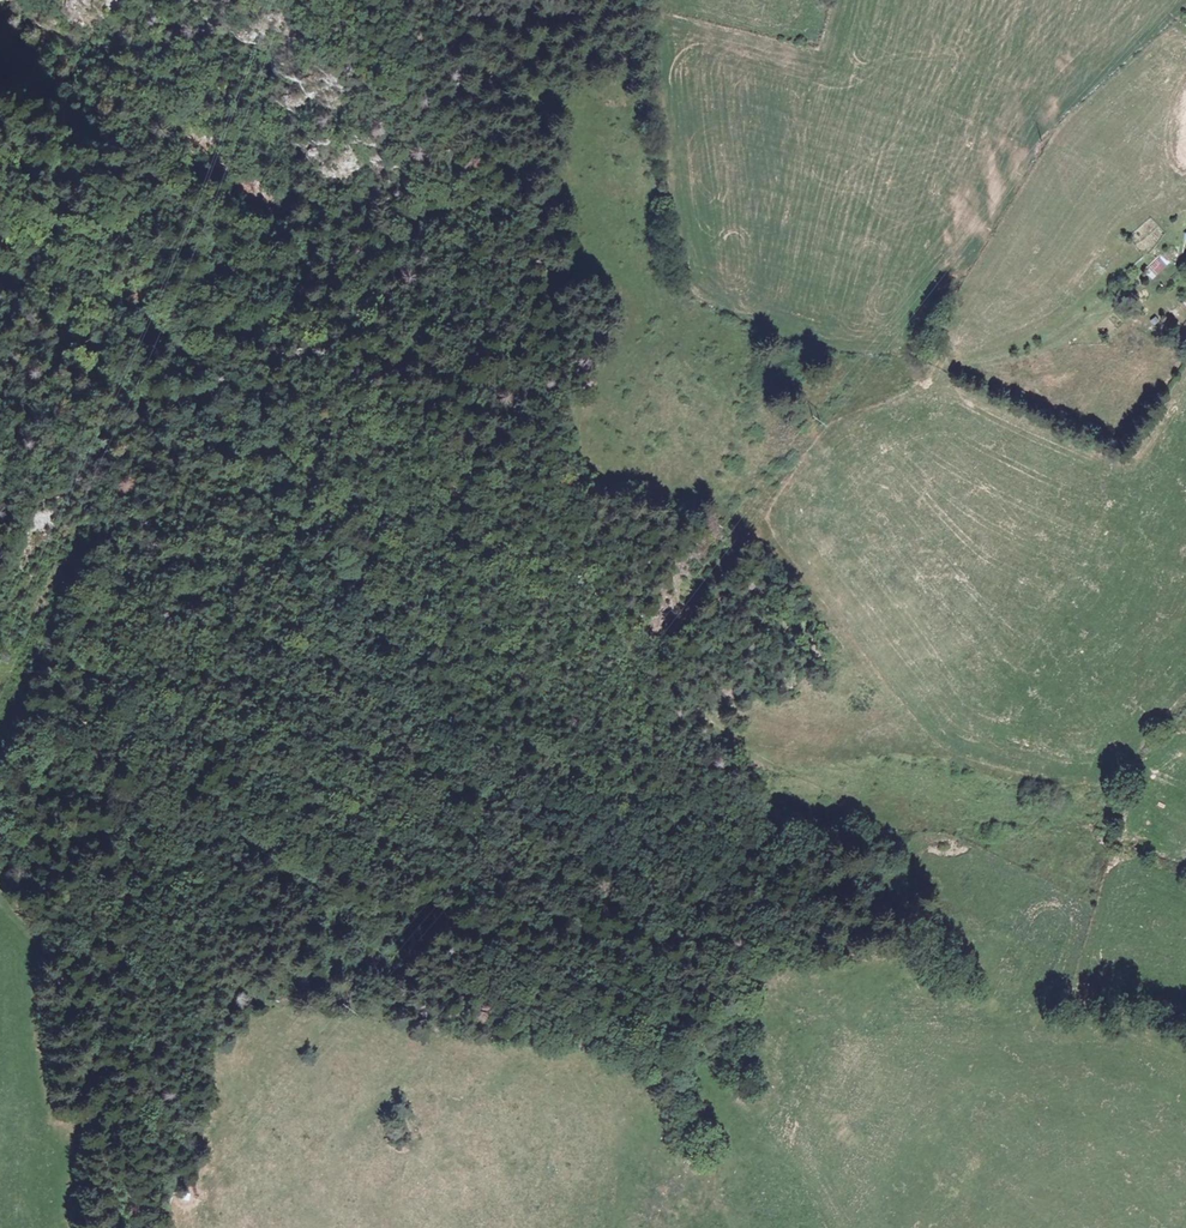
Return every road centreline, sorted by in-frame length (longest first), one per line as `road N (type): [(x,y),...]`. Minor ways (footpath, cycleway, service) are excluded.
road 1 (track): [(0,902),(120,1030),(131,1227)]

